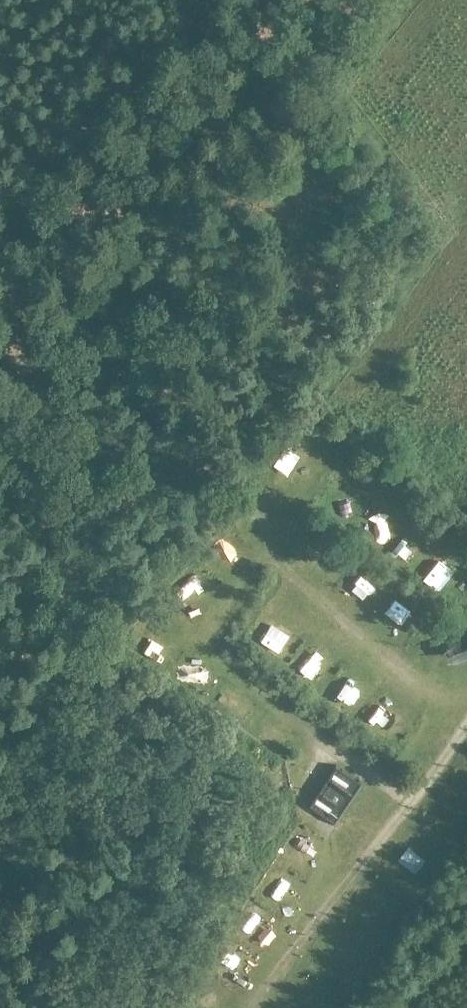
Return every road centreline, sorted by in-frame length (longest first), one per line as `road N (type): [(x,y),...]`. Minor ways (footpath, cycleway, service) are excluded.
road 1 (track): [(466,722),(265,554),(211,617),(203,635),(212,655),(409,801)]
road 2 (track): [(466,721),(403,812),(292,861),(284,874),(276,1007)]
road 3 (track): [(0,245),(99,113),(209,0)]

